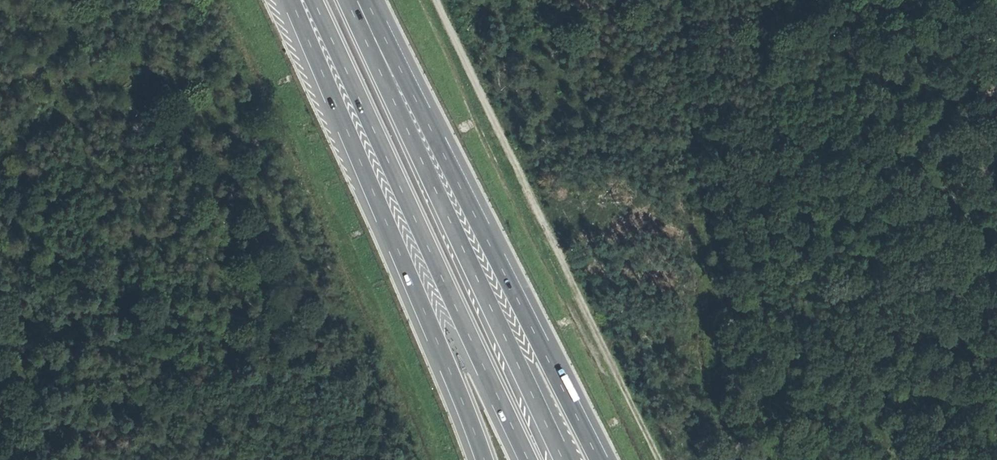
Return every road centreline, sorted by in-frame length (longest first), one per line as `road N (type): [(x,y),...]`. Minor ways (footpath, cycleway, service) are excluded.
road 1 (motorway): [(599,459),(366,0)]
road 2 (track): [(653,459),(434,0)]
road 3 (motorway): [(312,0),(529,459)]
road 4 (motorway): [(563,459),(348,0)]
road 5 (motorway): [(291,0),(484,459)]
road 6 (track): [(723,459),(678,0)]

